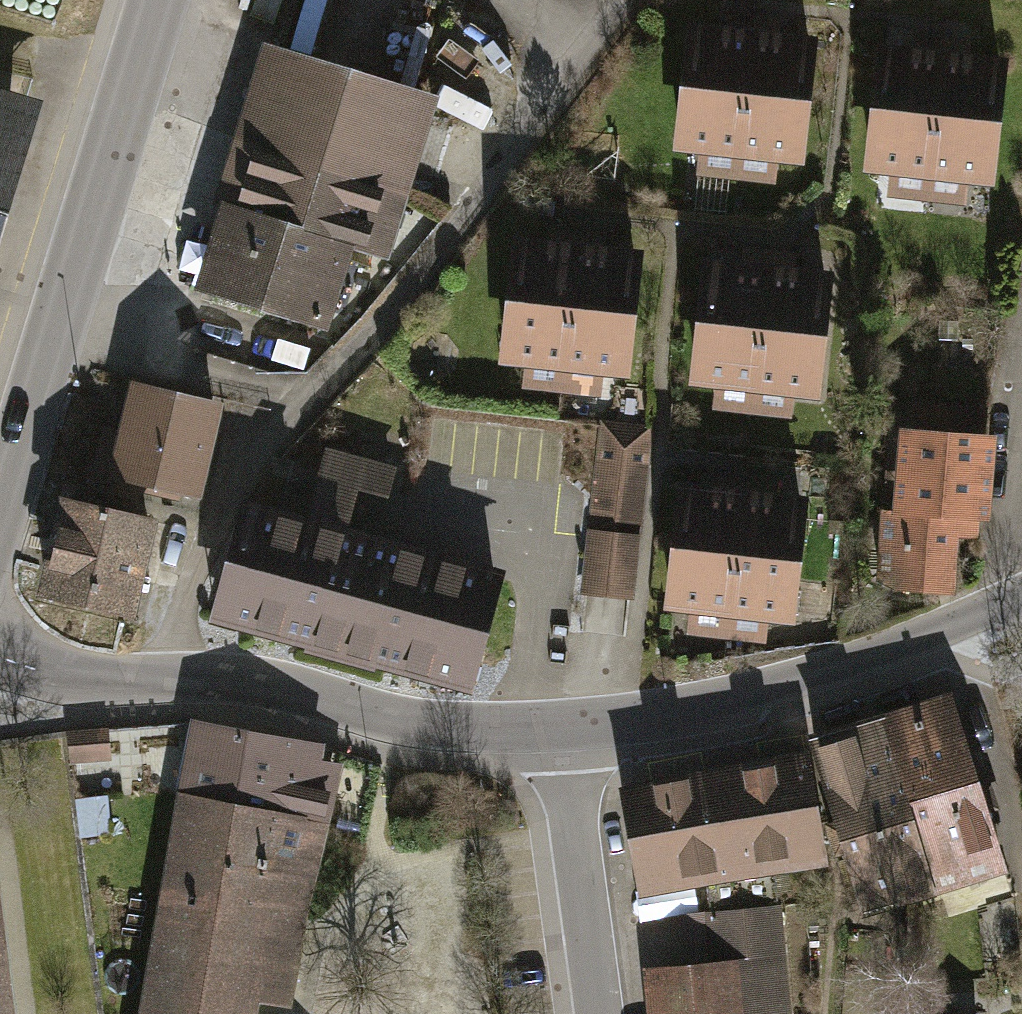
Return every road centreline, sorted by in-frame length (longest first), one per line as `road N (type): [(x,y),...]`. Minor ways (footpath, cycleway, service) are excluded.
road 1 (tertiary): [(565,727),(417,726),(275,686),(79,679),(0,652)]
road 2 (tertiary): [(159,0),(0,518)]
road 3 (tertiary): [(1021,602),(714,707),(565,727)]
road 4 (residential): [(600,1013),(565,727)]
road 5 (track): [(950,627),(999,769),(1018,874)]
road 6 (track): [(0,38),(133,82)]

